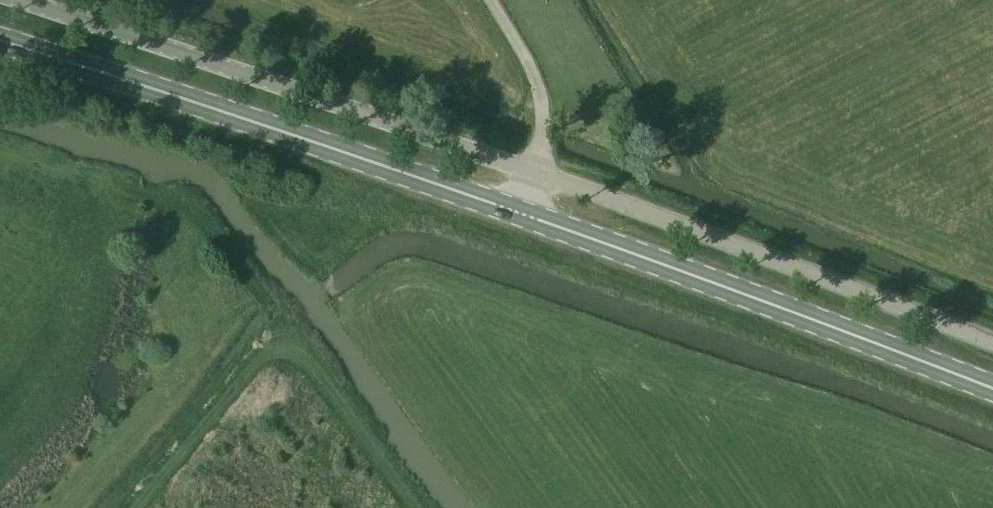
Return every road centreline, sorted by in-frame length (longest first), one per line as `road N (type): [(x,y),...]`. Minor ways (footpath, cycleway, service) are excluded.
road 1 (primary): [(992,393),(521,213),(0,40)]
road 2 (unclassified): [(992,349),(533,169),(4,0)]

